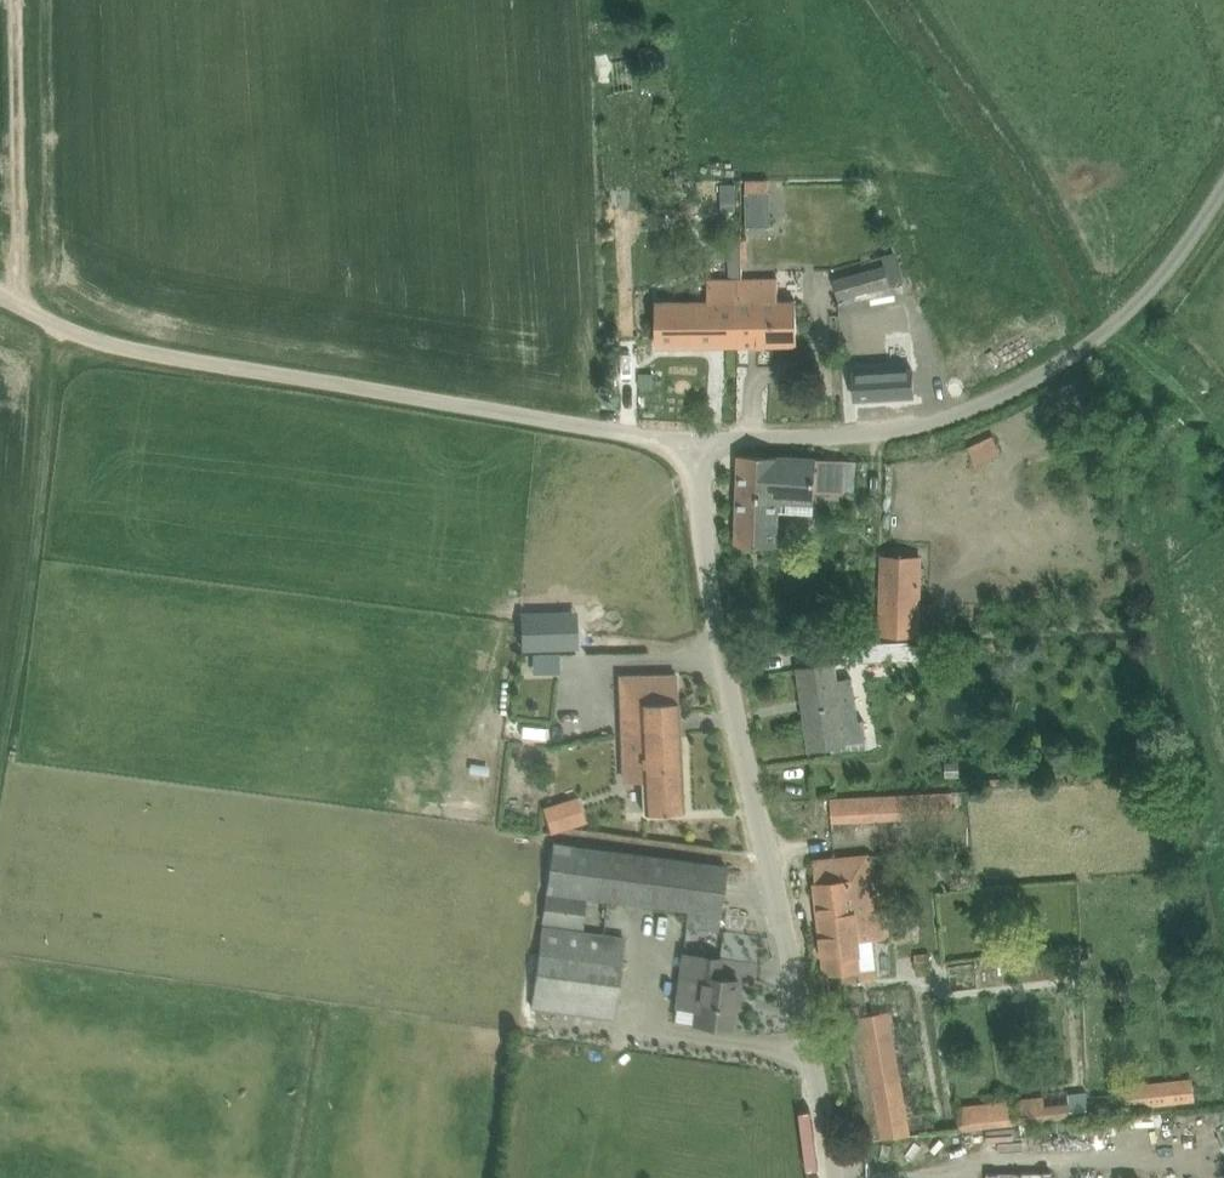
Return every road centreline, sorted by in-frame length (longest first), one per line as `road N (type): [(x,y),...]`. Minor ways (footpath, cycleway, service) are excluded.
road 1 (unclassified): [(839,1177),(837,1140),(710,576),(692,441)]
road 2 (unclassified): [(692,441),(139,350),(59,327),(19,303)]
road 3 (unclassified): [(692,441),(870,435),(965,414),(1094,340),(1161,278),(1223,187)]
road 4 (track): [(59,327),(37,545),(0,752)]
road 5 (track): [(19,303),(18,0)]

